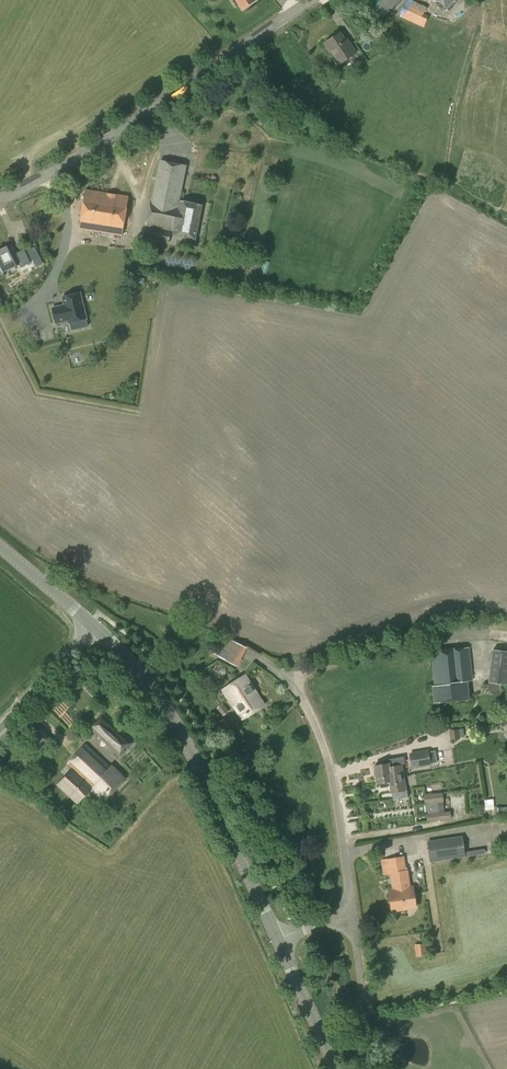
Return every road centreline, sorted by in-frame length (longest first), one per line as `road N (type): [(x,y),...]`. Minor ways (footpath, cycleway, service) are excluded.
road 1 (tertiary): [(0,202),(84,156),(316,0)]
road 2 (secondary): [(279,938),(163,701),(94,624)]
road 3 (unclassified): [(352,916),(325,749),(302,698),(249,653)]
road 4 (secondary): [(335,1068),(279,938)]
road 5 (unclassified): [(0,727),(94,624)]
road 6 (secondary): [(94,624),(0,546)]

